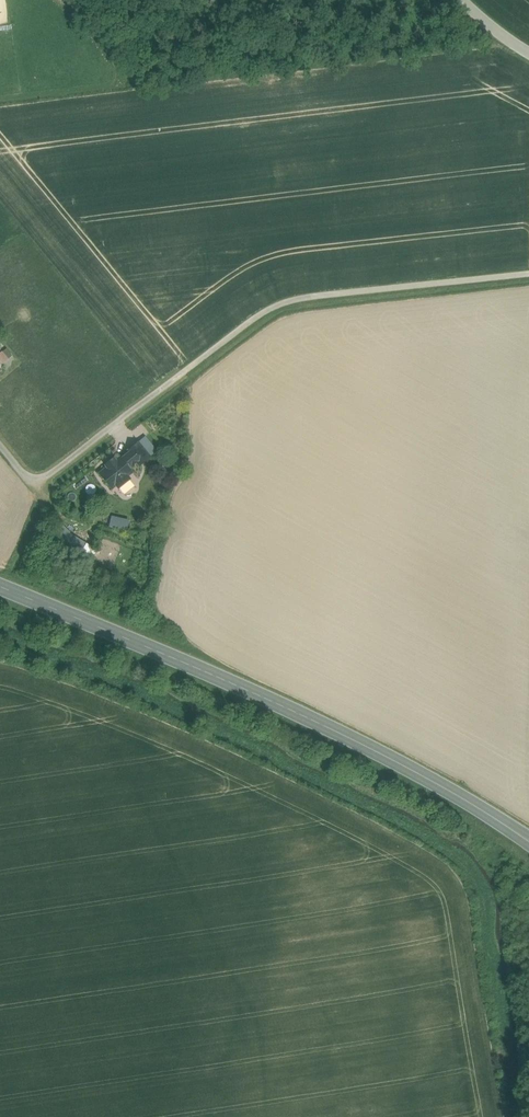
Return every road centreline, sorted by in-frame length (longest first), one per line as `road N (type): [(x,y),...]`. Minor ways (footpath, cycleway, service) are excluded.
road 1 (unclassified): [(0,445),(36,488),(269,312),(315,298),(528,276)]
road 2 (primary): [(0,585),(353,740),(528,842)]

